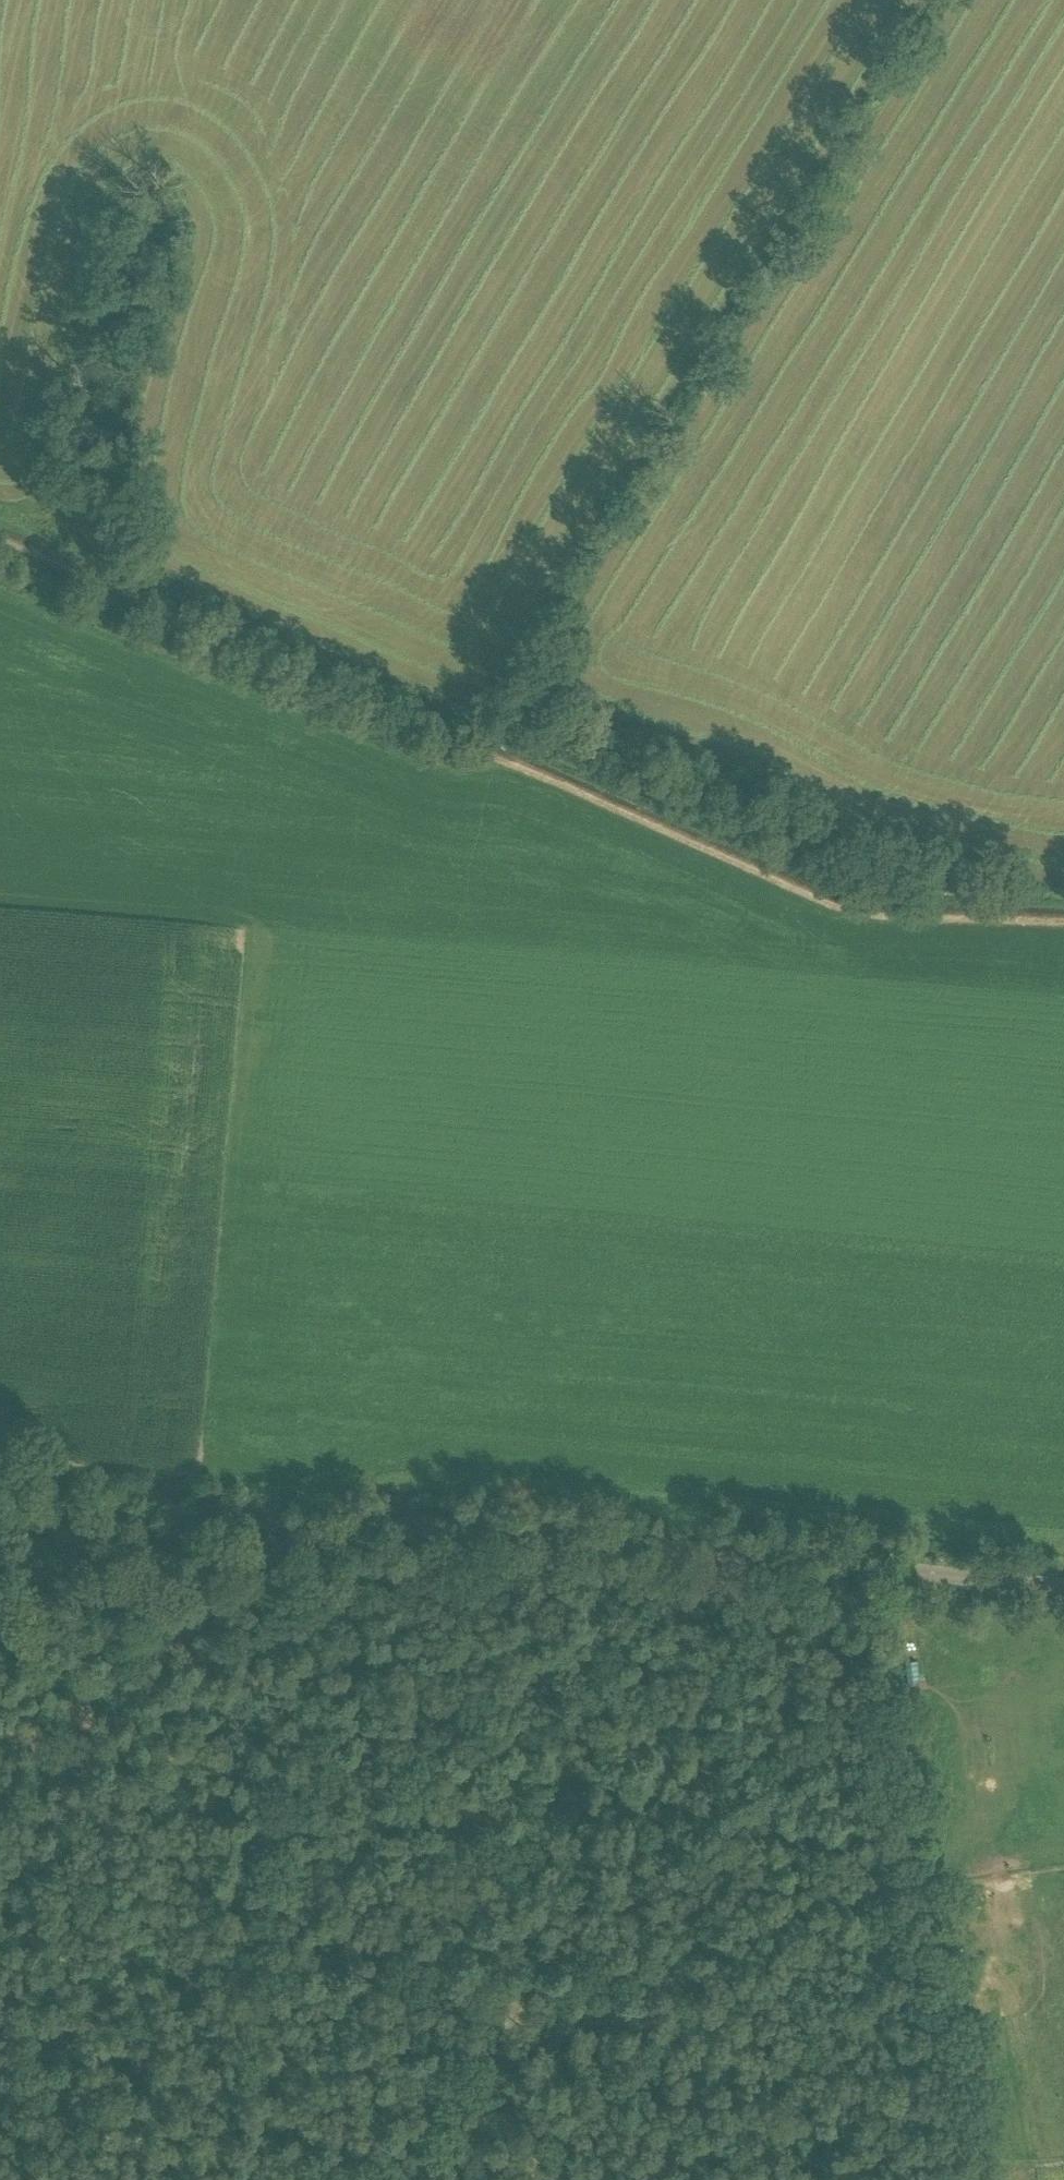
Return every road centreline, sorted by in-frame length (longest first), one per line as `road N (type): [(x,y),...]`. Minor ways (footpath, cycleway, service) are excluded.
road 1 (unclassified): [(0,1631),(387,1540),(456,1534),(1063,1584)]

